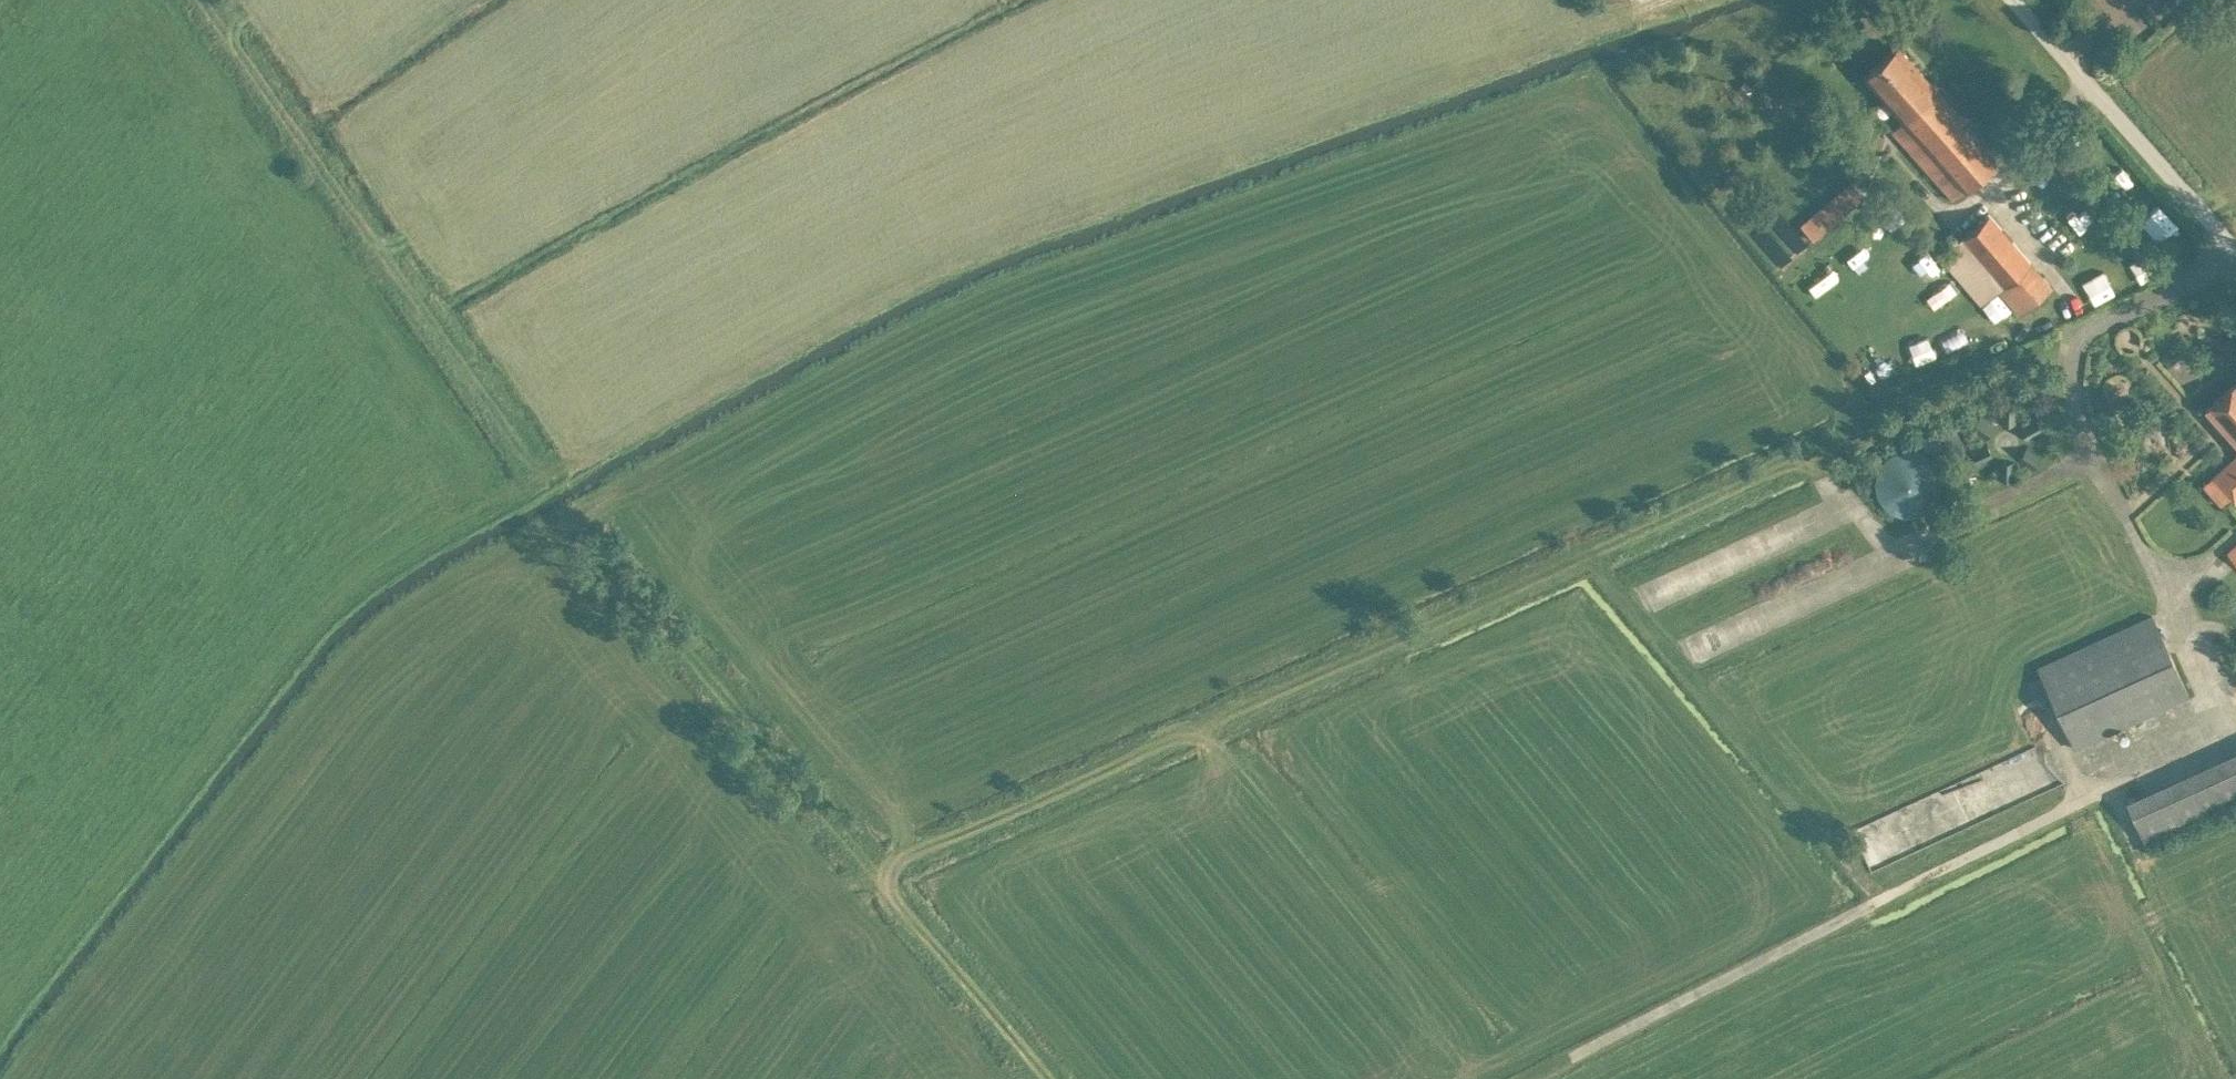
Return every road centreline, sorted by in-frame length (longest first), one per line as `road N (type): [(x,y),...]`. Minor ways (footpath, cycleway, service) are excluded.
road 1 (unclassified): [(2235,250),(2016,0)]

